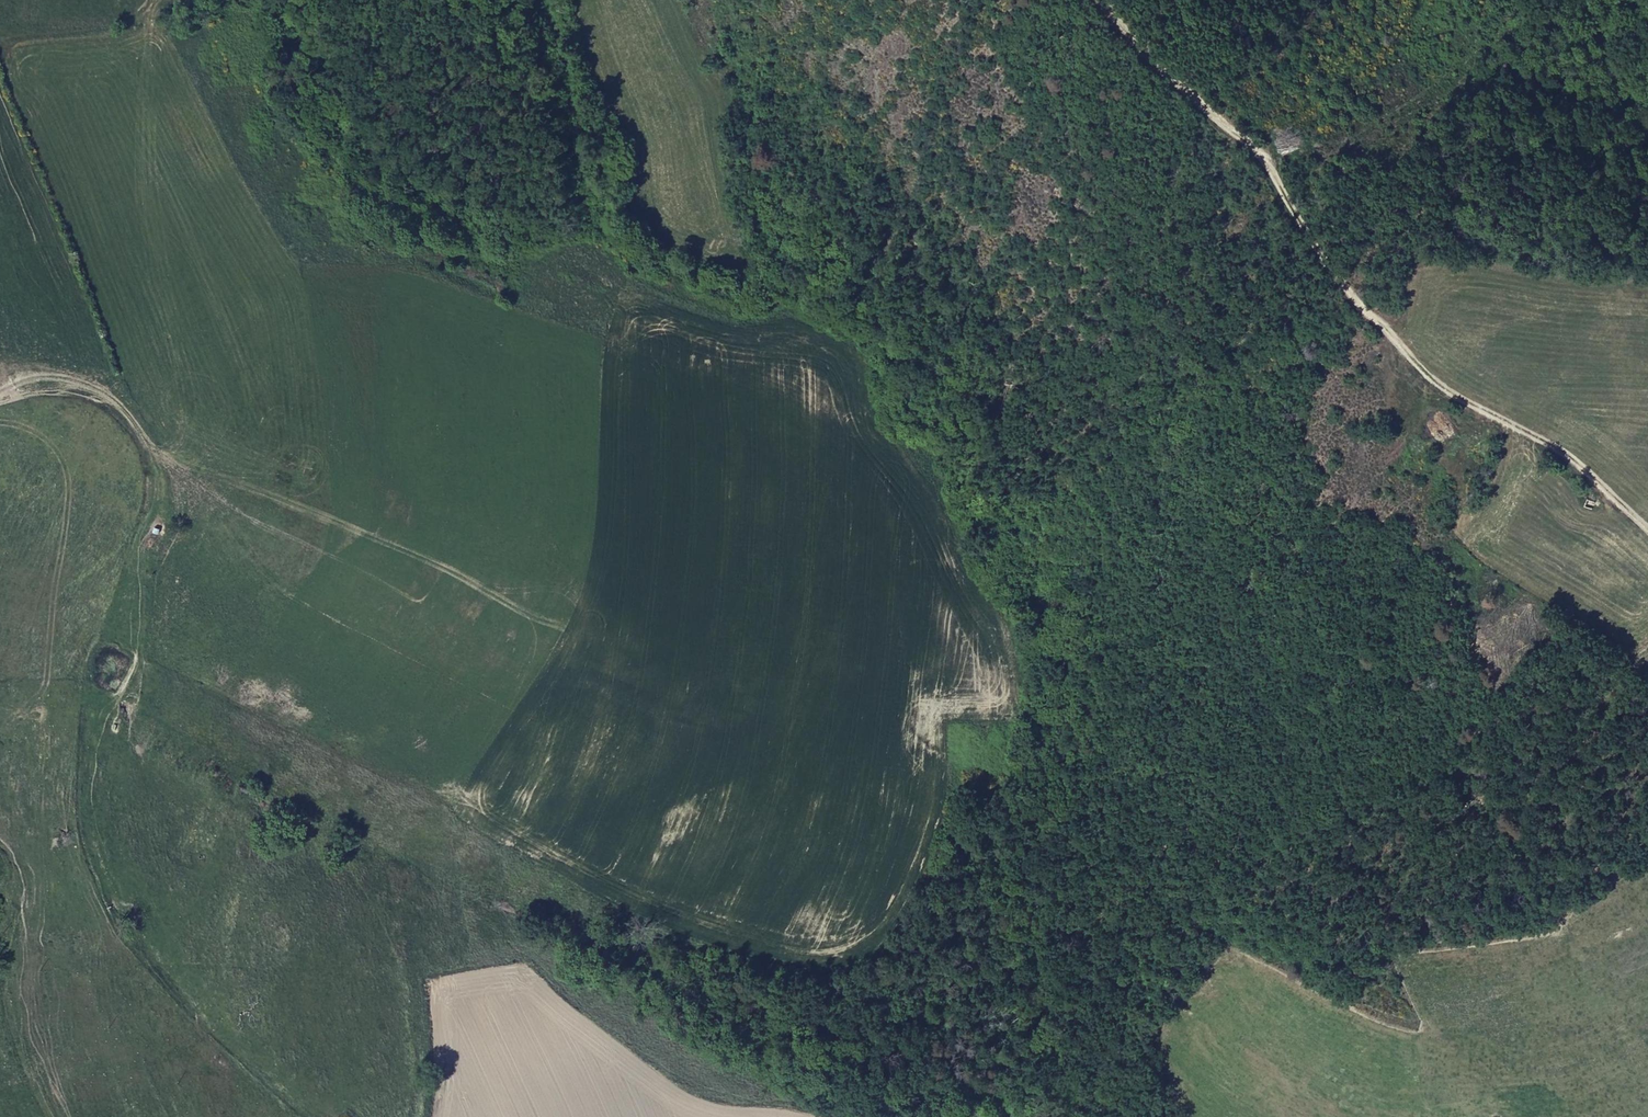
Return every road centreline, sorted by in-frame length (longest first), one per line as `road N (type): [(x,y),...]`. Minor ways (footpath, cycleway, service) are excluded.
road 1 (track): [(297,1116),(146,944),(114,895),(90,821),(81,669),(154,517),(150,445),(117,402),(81,385),(39,380),(0,394)]
road 2 (track): [(1647,536),(1568,458),(1434,385),(1333,272),(1267,161),(1100,0)]

